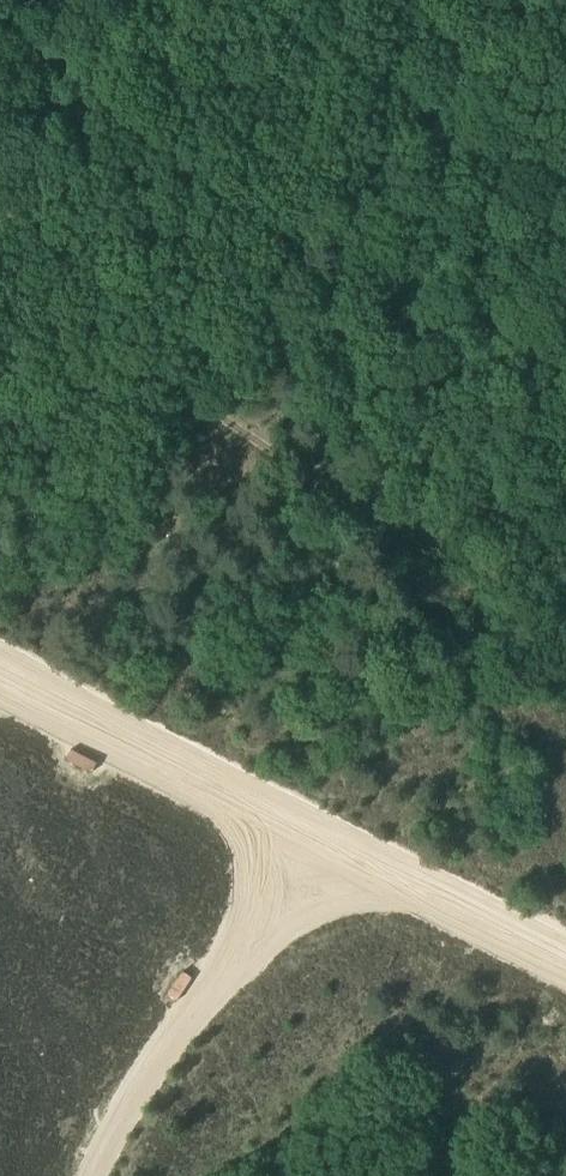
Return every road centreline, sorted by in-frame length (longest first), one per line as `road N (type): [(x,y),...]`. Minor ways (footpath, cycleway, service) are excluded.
road 1 (track): [(0,693),(565,986)]

